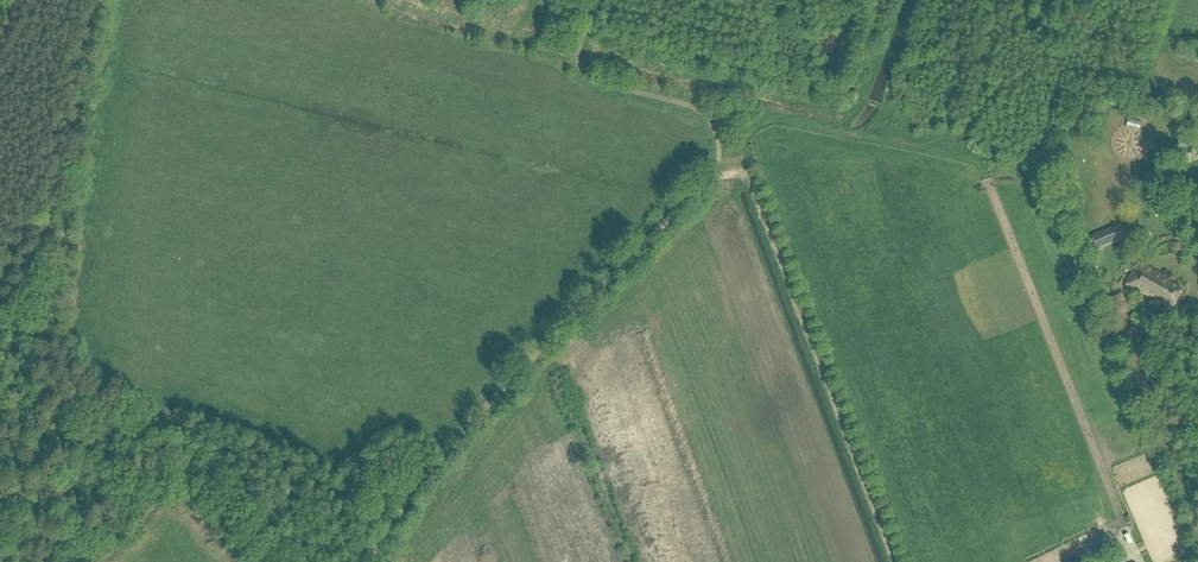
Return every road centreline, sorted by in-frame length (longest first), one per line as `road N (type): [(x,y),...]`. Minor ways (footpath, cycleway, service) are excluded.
road 1 (track): [(367,561),(434,461),(710,179)]
road 2 (track): [(898,561),(756,190),(739,174),(710,179)]
road 3 (track): [(735,174),(742,142),(765,119),(862,138)]
road 4 (track): [(862,138),(982,164),(987,179)]

